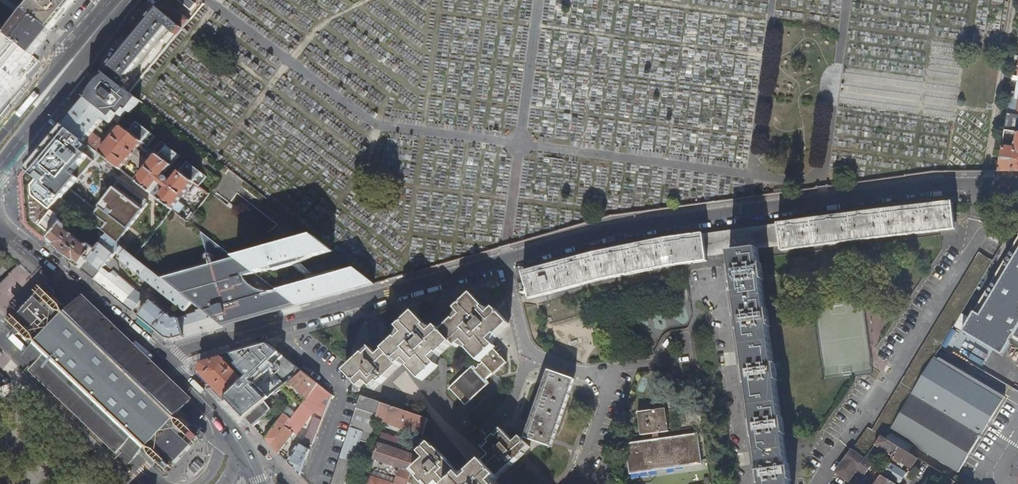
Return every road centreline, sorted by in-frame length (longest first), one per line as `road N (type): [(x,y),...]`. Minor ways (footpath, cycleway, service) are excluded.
road 1 (residential): [(1017,187),(944,186),(612,232),(163,363)]
road 2 (secondary): [(163,363),(0,225)]
road 3 (secondary): [(38,371),(156,483)]
road 4 (primary): [(0,167),(90,39)]
road 5 (primary): [(90,39),(0,131)]

